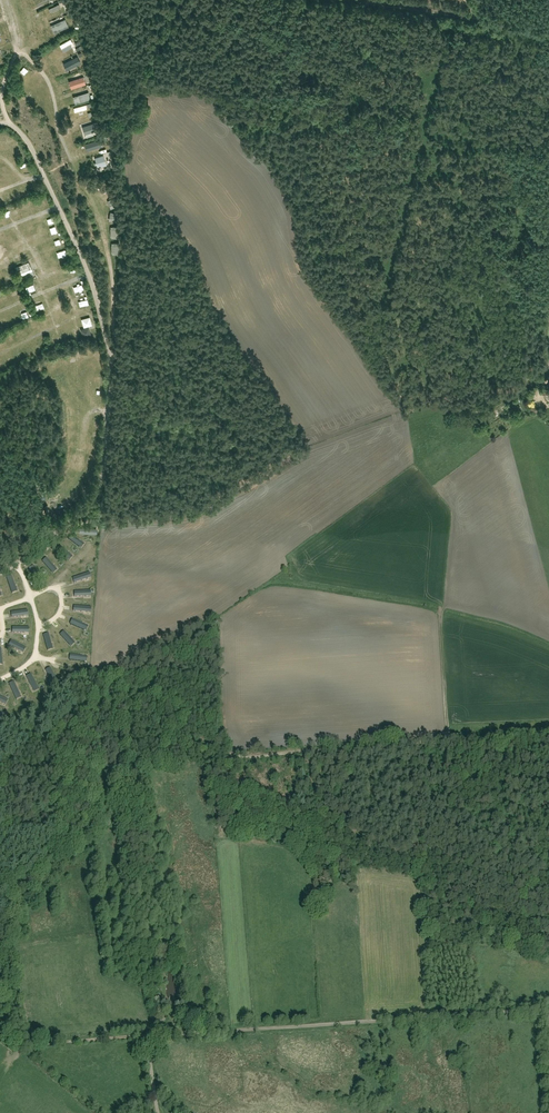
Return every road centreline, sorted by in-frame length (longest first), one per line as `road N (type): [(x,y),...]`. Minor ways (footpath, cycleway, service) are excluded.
road 1 (track): [(11,1055),(40,1045),(548,1011)]
road 2 (track): [(548,737),(234,756),(148,710),(102,692),(84,695)]
road 3 (track): [(0,875),(72,825),(101,767),(175,762),(200,739)]
road 4 (track): [(84,695),(57,725),(65,769),(76,780),(72,825)]

